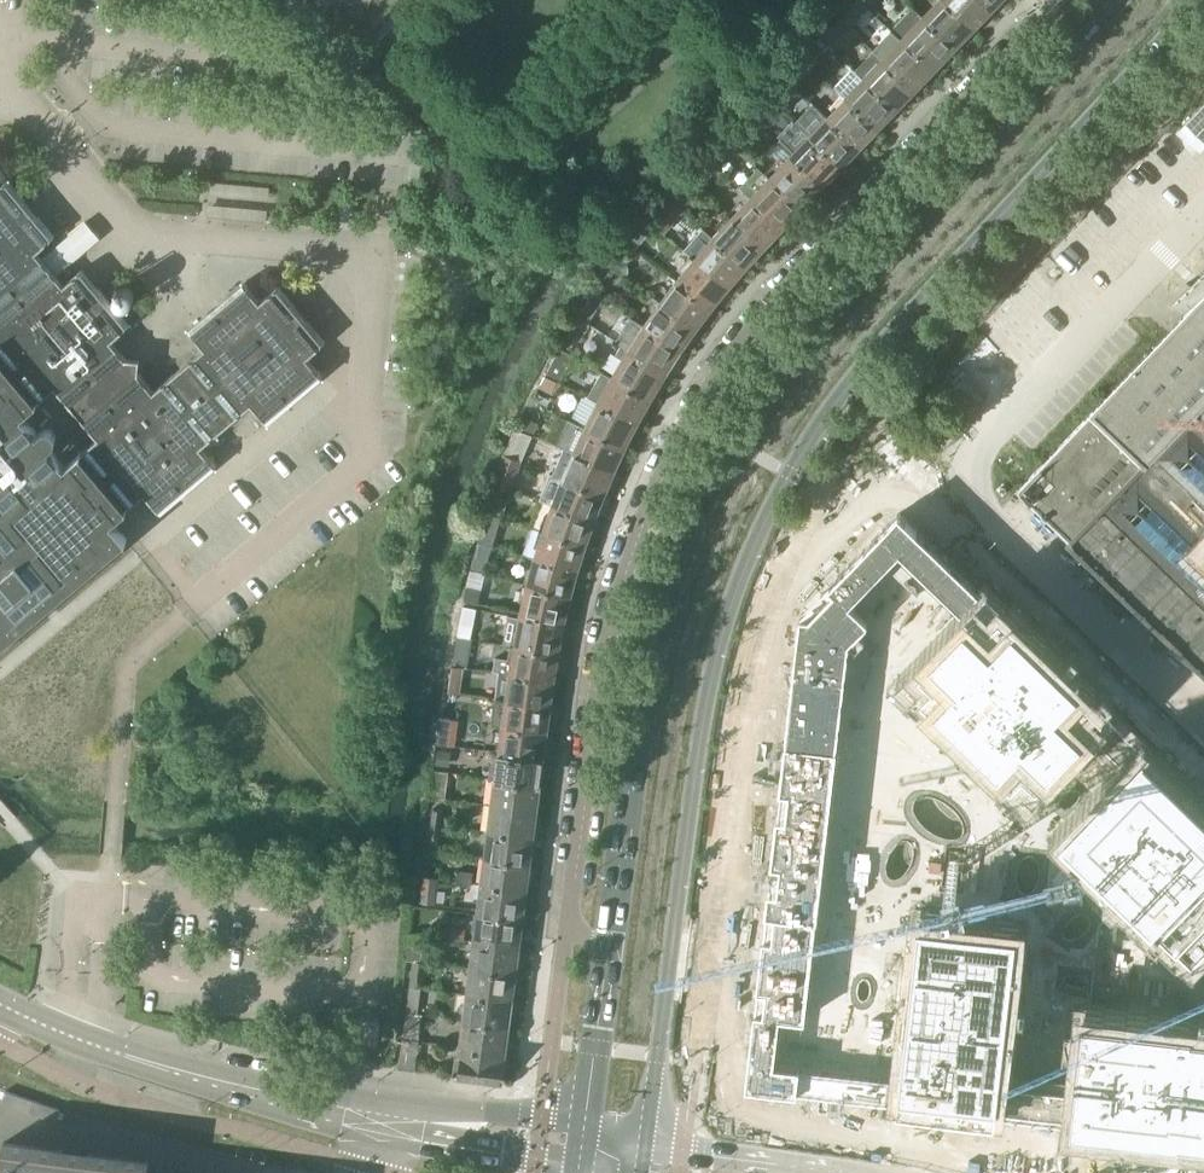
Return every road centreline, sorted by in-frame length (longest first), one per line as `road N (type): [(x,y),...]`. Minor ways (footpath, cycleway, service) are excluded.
road 1 (secondary): [(638,1144),(659,1056),(724,618),(786,476),(848,386),(1198,0)]
road 2 (residential): [(1064,0),(753,329),(687,419),(643,511),(612,610),(568,925),(607,956)]
road 3 (secondary): [(1119,0),(803,349),(697,512),(642,704),(607,956)]
road 4 (unclassified): [(1203,216),(975,466),(980,499),(1203,717)]
road 5 (unclassified): [(383,1115),(125,1056),(0,1005)]
road 6 (unclassified): [(586,1124),(465,1112),(383,1115)]
road 7 (unclassified): [(383,1115),(456,1143),(579,1164)]
road 8 (unclassified): [(835,1172),(638,1144)]
road 9 (secondary): [(607,956),(586,1124)]

